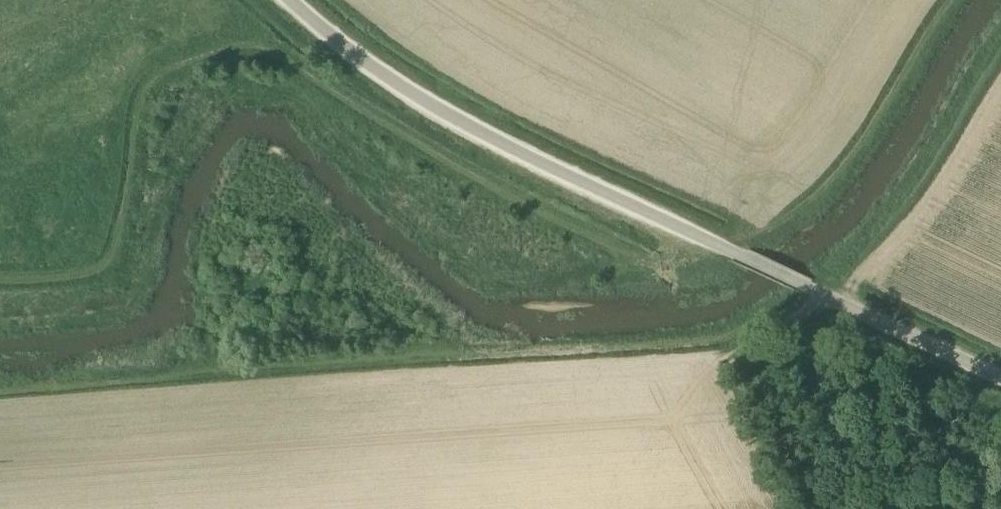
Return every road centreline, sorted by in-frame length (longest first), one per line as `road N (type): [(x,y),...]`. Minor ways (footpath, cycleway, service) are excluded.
road 1 (unclassified): [(1000,376),(453,118),(370,68),(287,0)]

